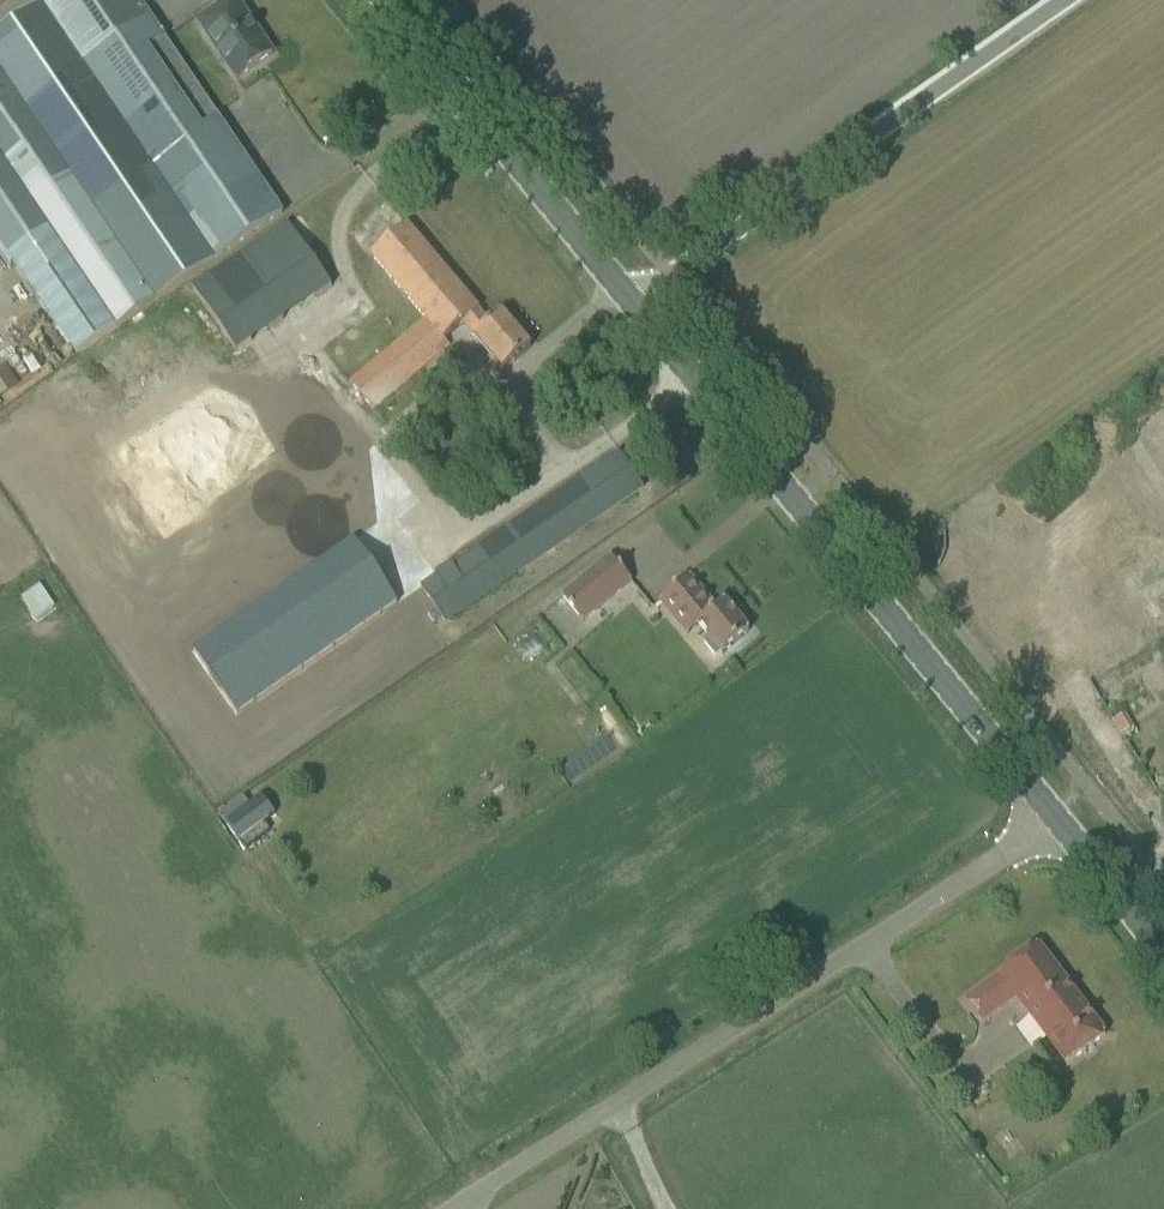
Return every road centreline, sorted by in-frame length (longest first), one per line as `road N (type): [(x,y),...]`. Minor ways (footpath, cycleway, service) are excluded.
road 1 (unclassified): [(1051,814),(444,1208)]
road 2 (secondary): [(1051,814),(627,301)]
road 3 (unclassified): [(627,301),(1056,0)]
road 4 (secondary): [(627,301),(379,0)]
road 5 (secondary): [(1163,964),(1051,814)]

